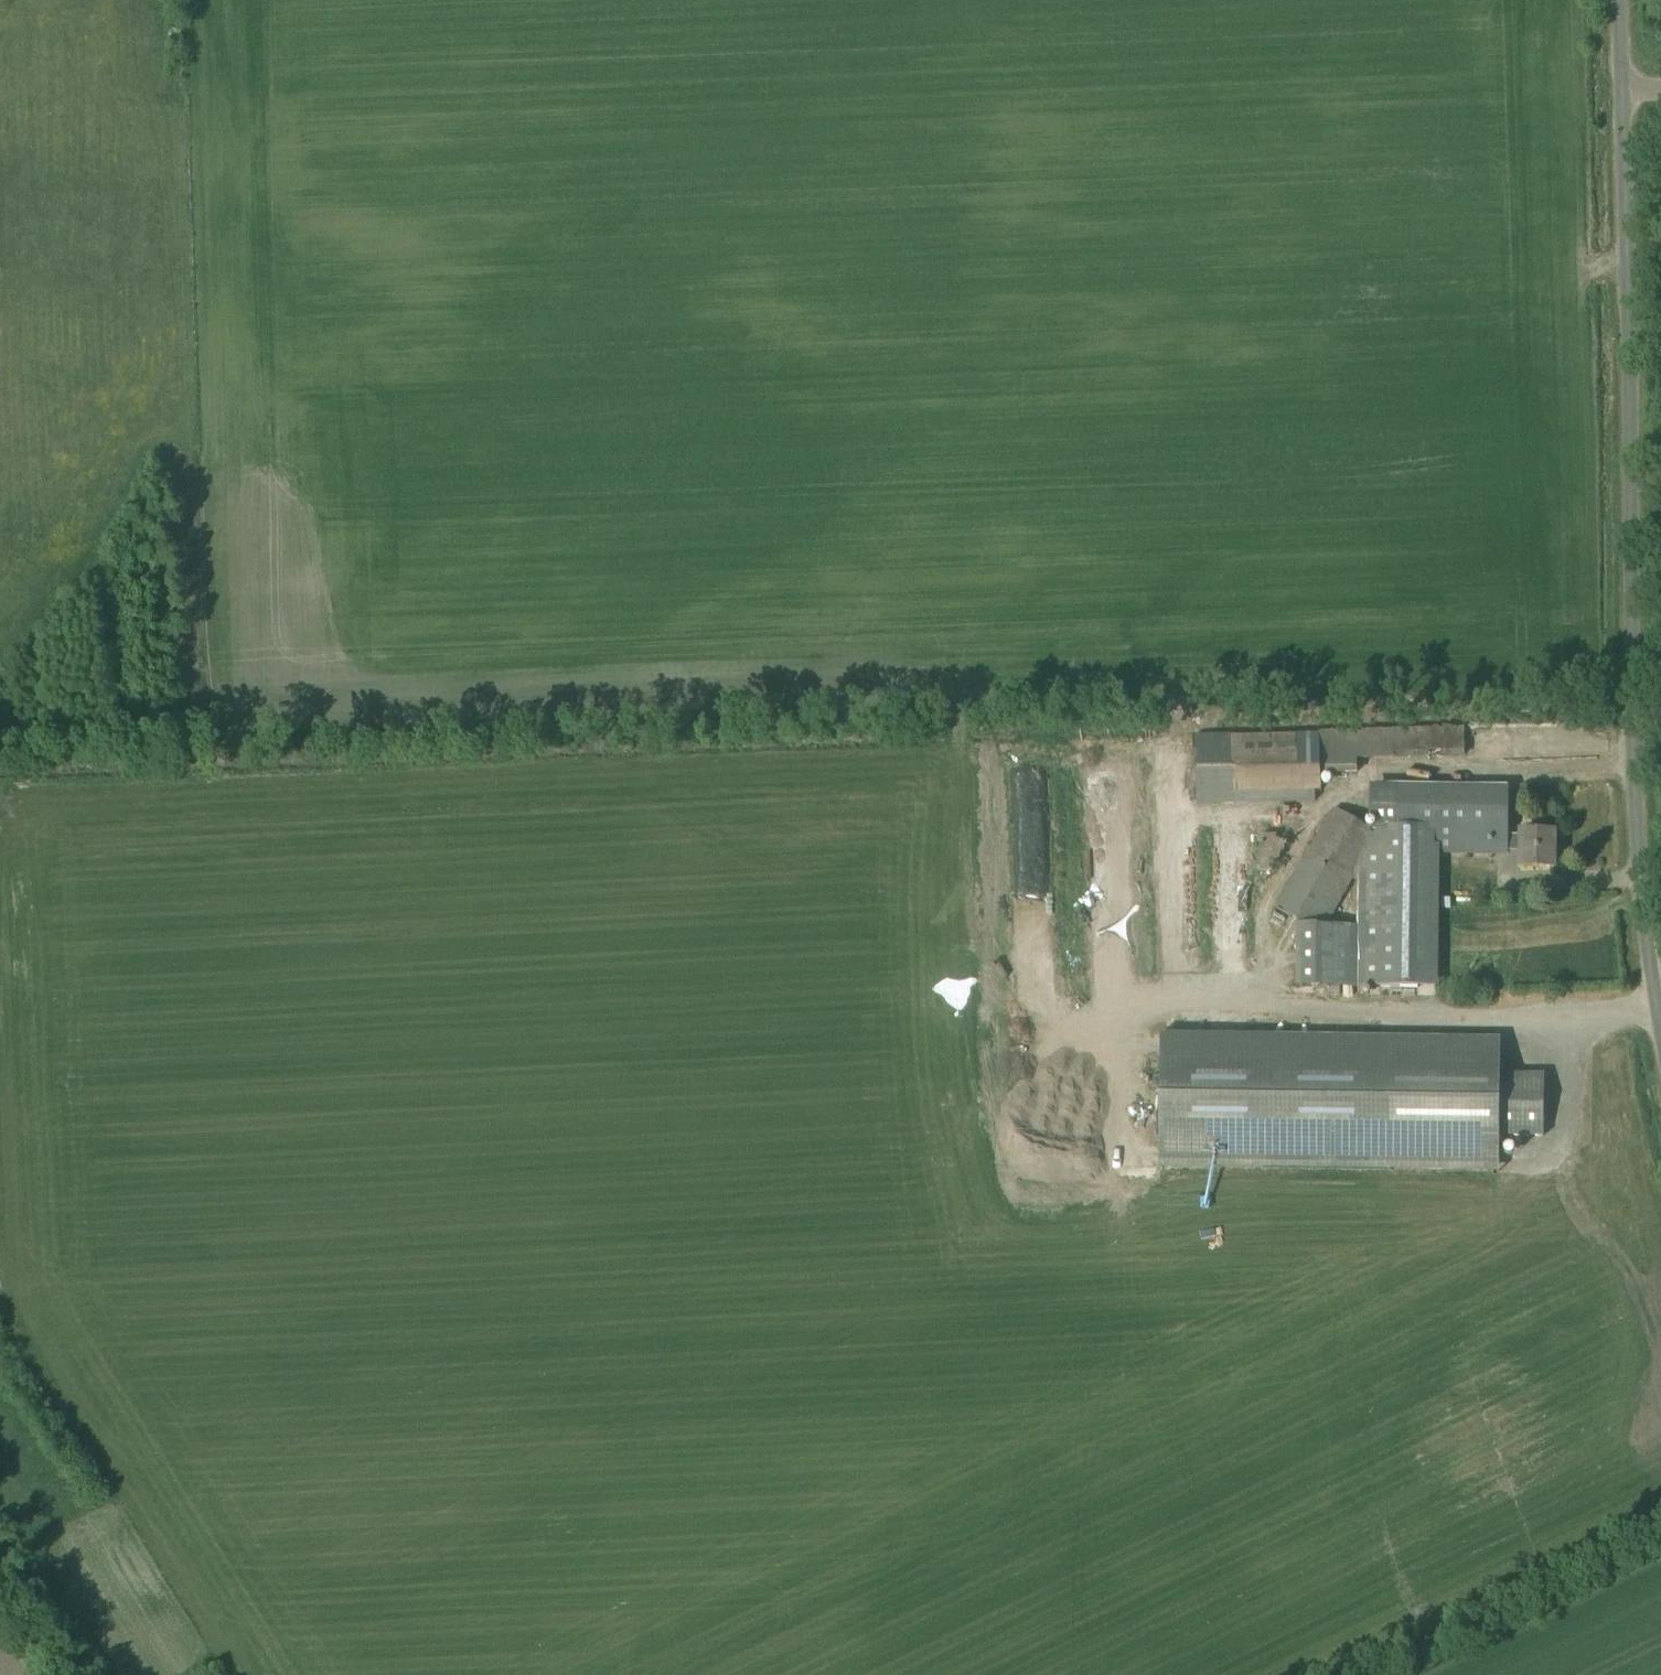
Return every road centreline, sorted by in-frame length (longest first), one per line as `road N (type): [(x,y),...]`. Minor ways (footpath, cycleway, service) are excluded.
road 1 (unclassified): [(1660,899),(1648,798),(1618,0)]

